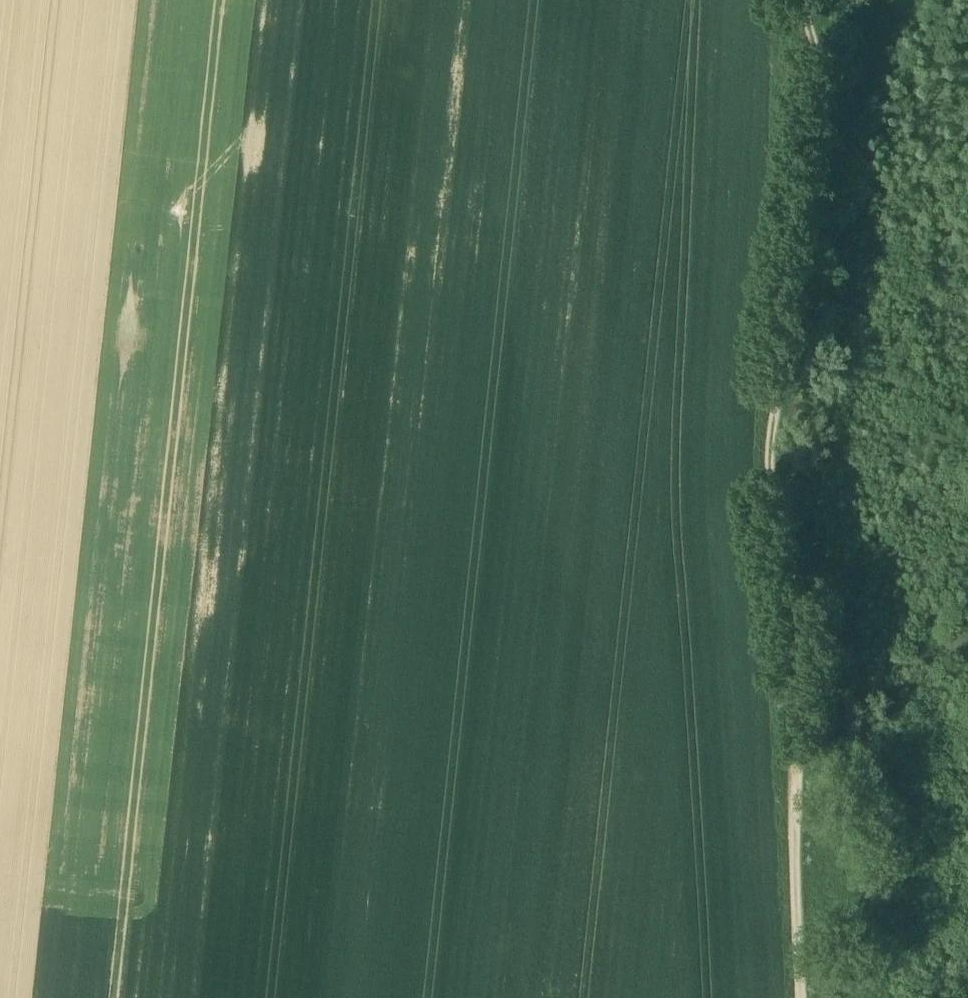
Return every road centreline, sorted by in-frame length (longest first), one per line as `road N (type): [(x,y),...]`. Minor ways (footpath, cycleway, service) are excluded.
road 1 (track): [(801,997),(795,794),(803,647),(768,468),(822,124),(820,66),(802,0)]
road 2 (track): [(0,909),(321,903),(797,867)]

